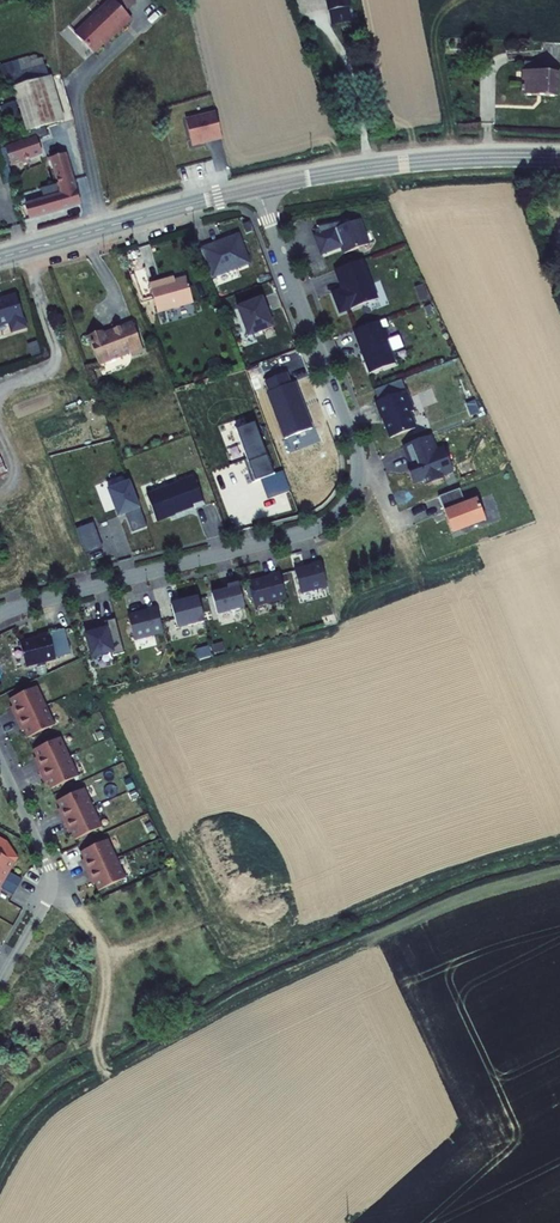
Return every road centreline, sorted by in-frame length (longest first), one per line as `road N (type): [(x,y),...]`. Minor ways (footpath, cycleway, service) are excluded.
road 1 (residential): [(257,187),(353,439),(358,473),(348,502),(309,529),(0,614)]
road 2 (tertiary): [(559,157),(404,162),(257,187)]
road 3 (tertiary): [(257,187),(0,258)]
road 4 (residential): [(0,764),(52,884),(0,984)]
road 5 (track): [(52,884),(98,944),(107,974),(95,1049),(103,1078)]

